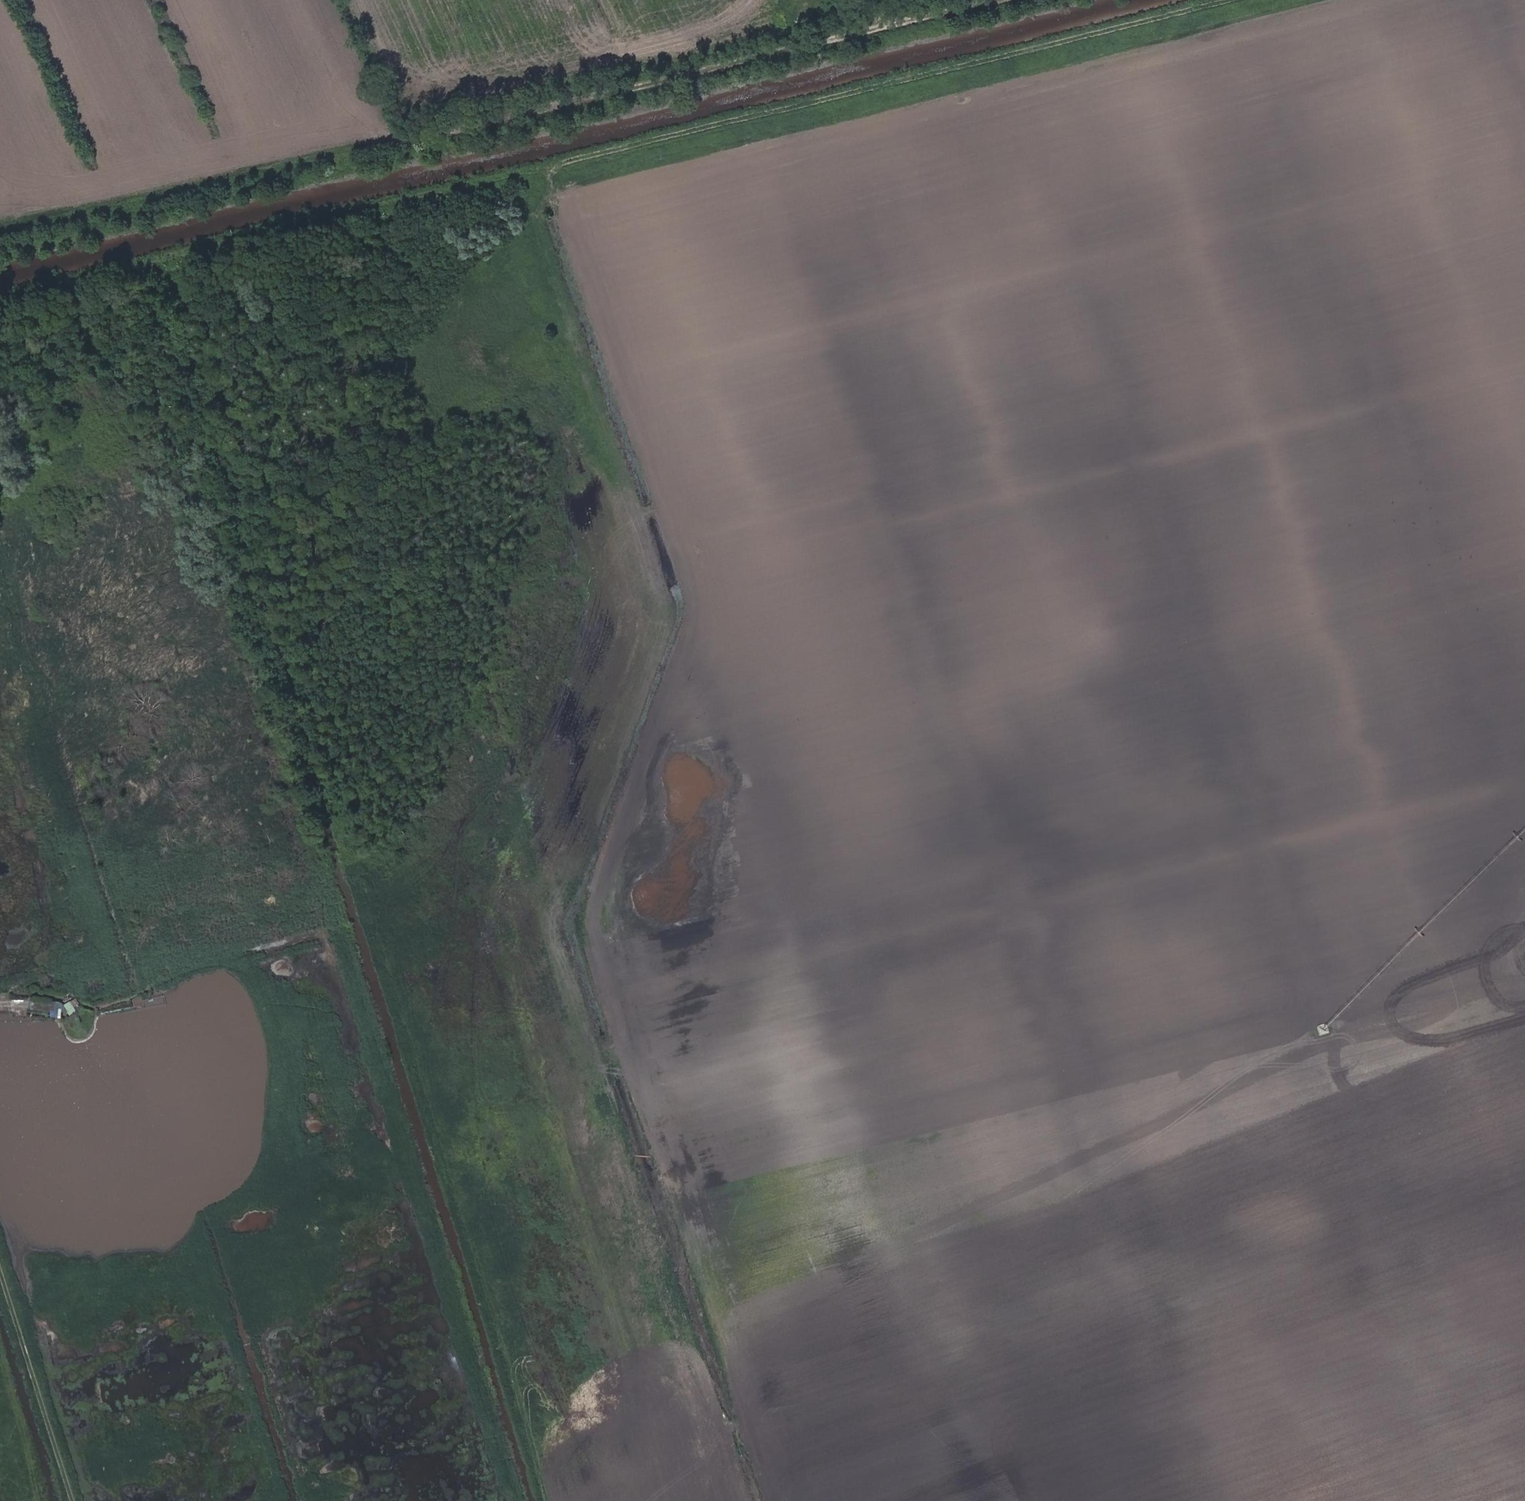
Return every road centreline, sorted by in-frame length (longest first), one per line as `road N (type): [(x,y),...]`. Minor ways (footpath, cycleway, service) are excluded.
road 1 (track): [(0,275),(1093,0)]

